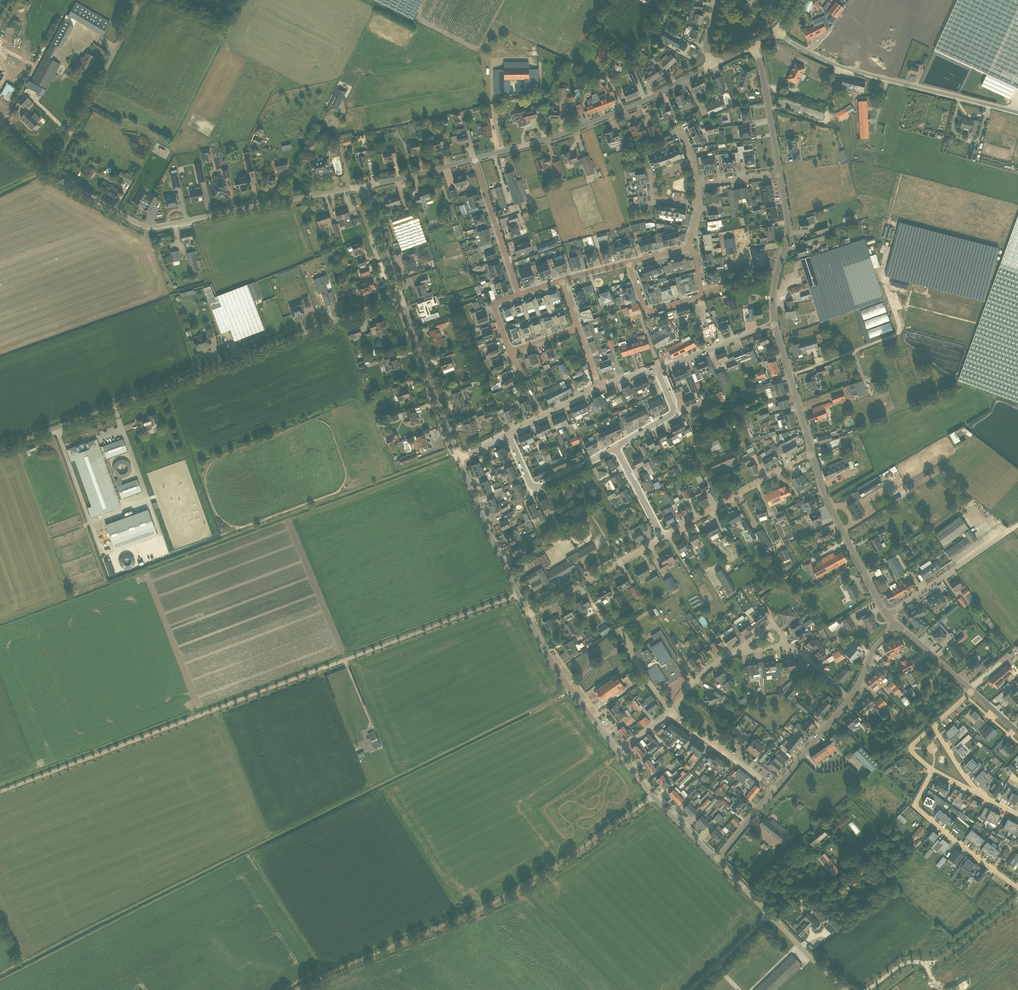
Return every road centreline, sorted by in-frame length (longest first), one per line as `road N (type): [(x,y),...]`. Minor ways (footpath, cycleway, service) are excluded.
road 1 (unclassified): [(0,446),(399,296)]
road 2 (unclassified): [(296,989),(494,902),(653,796)]
road 3 (track): [(0,793),(325,667)]
road 4 (unclassified): [(1017,116),(820,60),(776,26)]
road 5 (tertiary): [(473,160),(587,124),(709,67)]
road 6 (tertiary): [(145,226),(365,185)]
road 7 (unclassified): [(325,667),(521,594)]
road 8 (unclassified): [(53,173),(142,0)]
road 9 (unclassified): [(888,616),(831,514),(810,453)]
road 10 (tertiary): [(459,458),(399,296)]
road 11 (residential): [(1017,889),(916,806),(933,770)]
road 12 (residential): [(662,536),(810,453)]
road 13 (residential): [(791,375),(901,332),(886,285)]
road 14 (tertiary): [(618,753),(556,668),(529,613)]
road 15 (residential): [(629,264),(643,304),(658,310),(705,295),(691,247)]
road 16 (residential): [(529,613),(662,536)]
road 17 (unclassified): [(888,616),(1013,528)]
road 18 (residential): [(616,447),(532,487),(507,433)]
road 19 (unclassified): [(777,323),(773,289),(790,221),(782,174)]
road 20 (tertiary): [(521,594),(459,458)]
road 21 (residential): [(473,160),(520,295)]
road 22 (unclassified): [(782,174),(752,44)]
road 23 (residential): [(774,788),(670,711)]
road 24 (residential): [(656,368),(777,323)]

